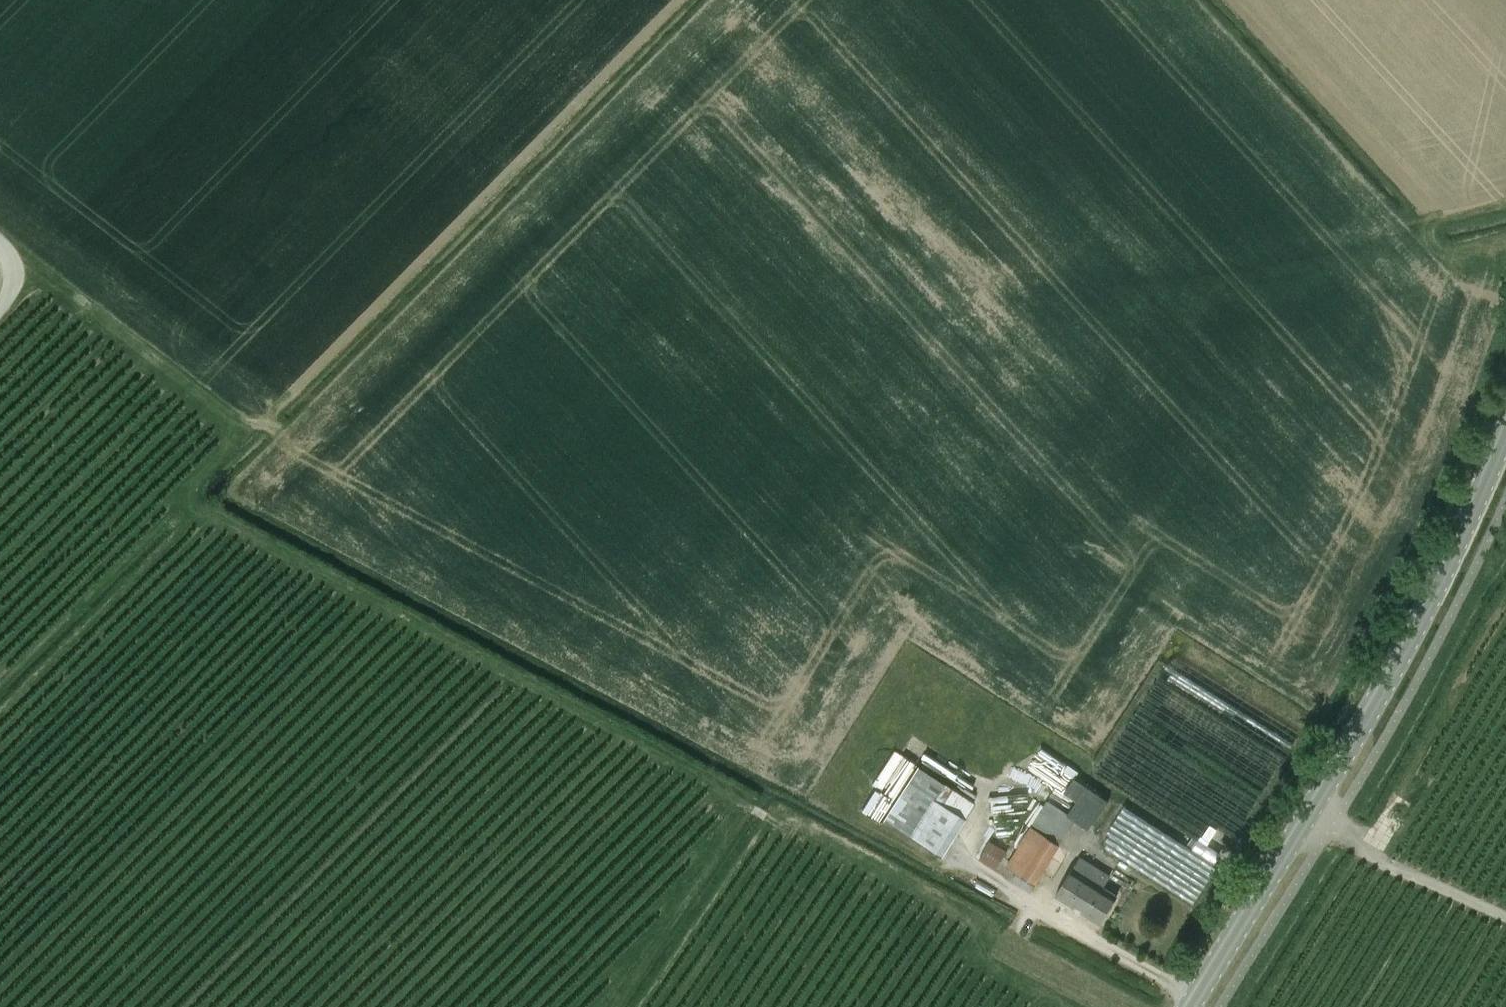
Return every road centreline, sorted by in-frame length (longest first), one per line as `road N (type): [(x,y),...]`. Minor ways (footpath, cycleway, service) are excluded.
road 1 (tertiary): [(1190,1006),(1374,708),(1505,434)]

